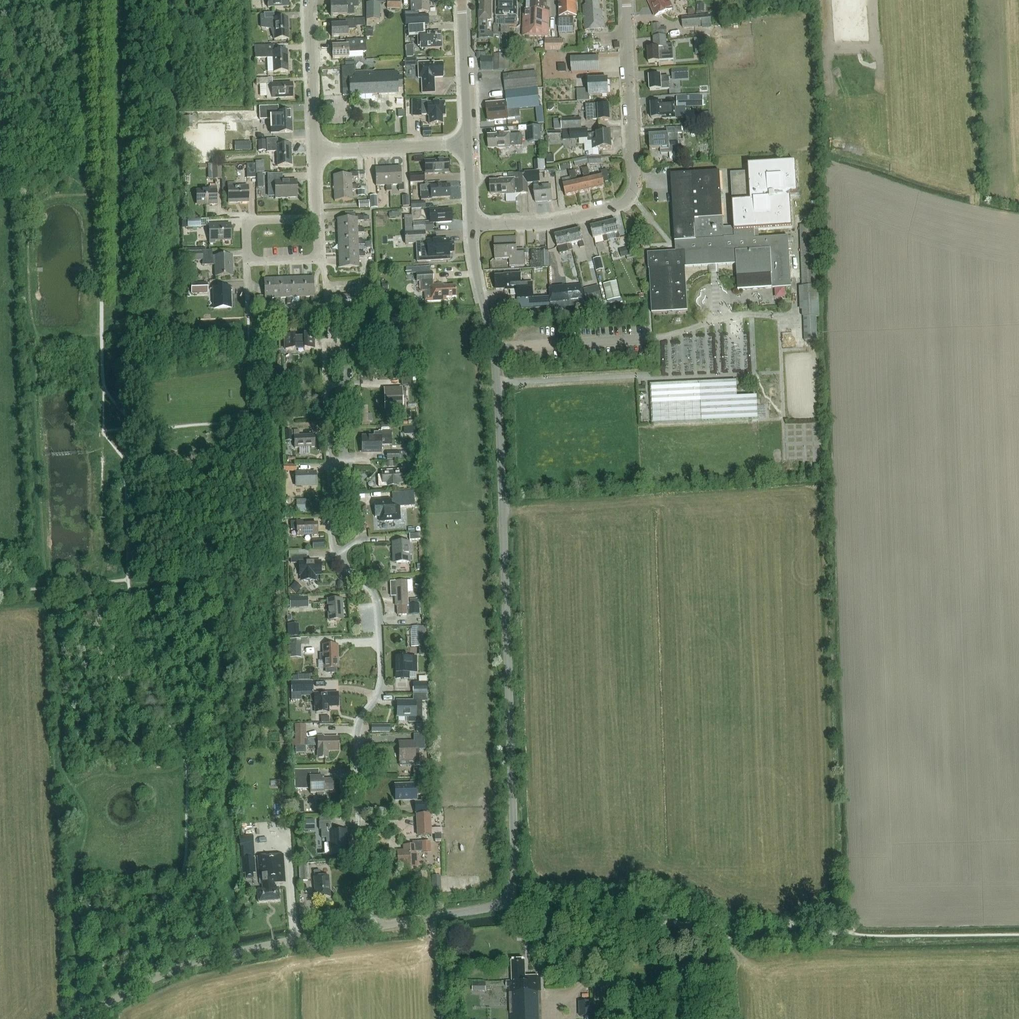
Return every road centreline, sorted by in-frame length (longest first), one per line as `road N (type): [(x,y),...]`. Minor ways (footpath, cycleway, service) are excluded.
road 1 (unclassified): [(377,926),(359,836),(354,734),(382,673),(369,592),(337,556),(329,536),(329,320)]
road 2 (unclassified): [(514,905),(494,350)]
road 3 (residential): [(471,224),(551,222),(632,195),(626,0)]
road 4 (unclassified): [(86,1018),(183,966),(377,926)]
road 5 (unclassified): [(514,905),(624,925),(685,925),(725,938)]
road 6 (residential): [(315,151),(468,144)]
road 7 (residential): [(315,151),(309,0)]
road 8 (residential): [(468,144),(462,0)]
road 9 (unclassified): [(377,926),(514,905)]
road 10 (residential): [(494,350),(471,224)]

